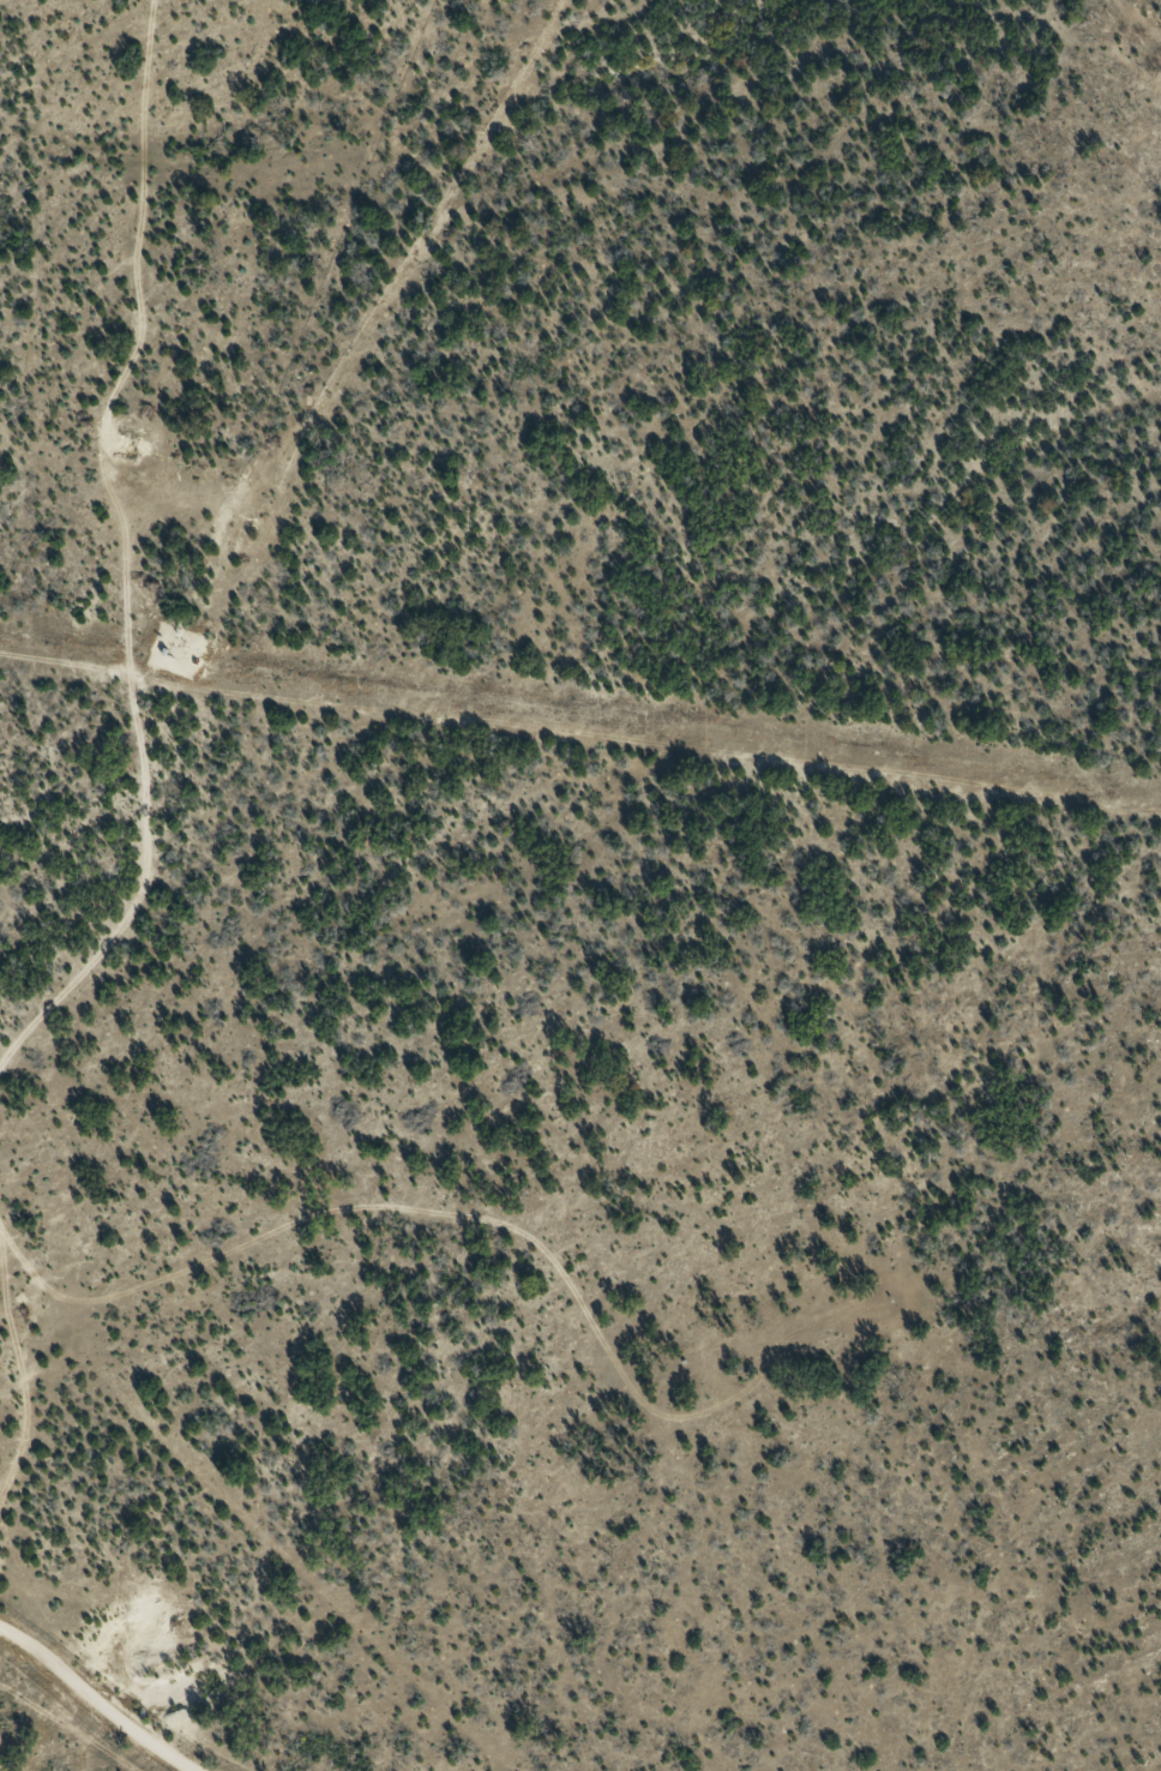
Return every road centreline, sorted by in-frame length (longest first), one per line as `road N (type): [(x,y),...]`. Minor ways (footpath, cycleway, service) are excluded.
road 1 (residential): [(0,1104),(5,1065),(130,965),(146,911),(146,352),(182,192),(178,0)]
road 2 (residential): [(0,1591),(41,1458),(23,1303),(0,1243)]
road 3 (residential): [(0,1664),(192,1770)]

